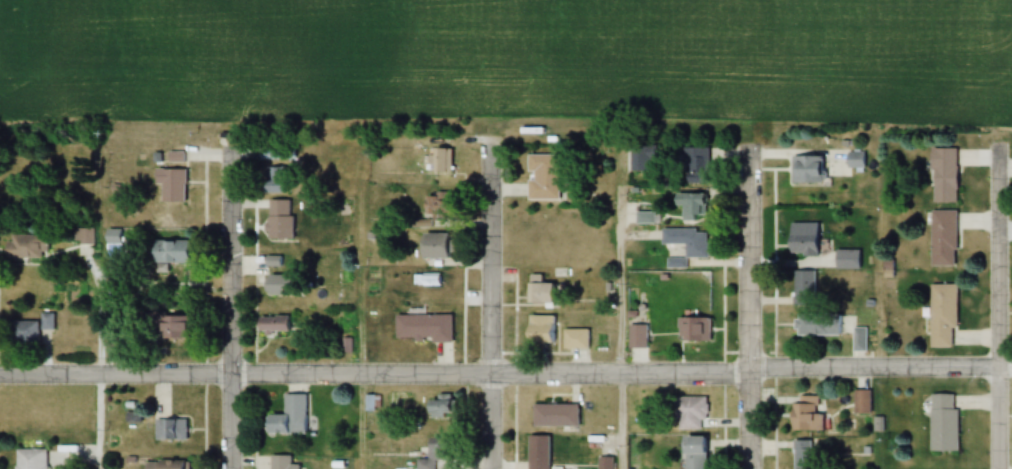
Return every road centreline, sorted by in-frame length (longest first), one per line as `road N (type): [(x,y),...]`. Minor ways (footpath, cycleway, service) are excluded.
road 1 (residential): [(0,376),(1011,368)]
road 2 (residential): [(750,468),(749,145)]
road 3 (residential): [(231,376),(230,147)]
road 4 (residential): [(491,375),(492,146)]
road 5 (residential): [(999,367),(998,146)]

